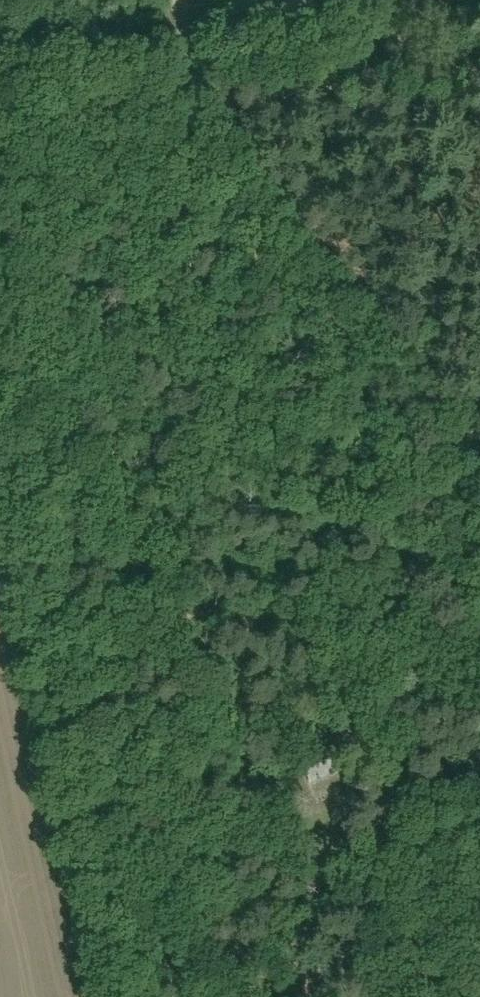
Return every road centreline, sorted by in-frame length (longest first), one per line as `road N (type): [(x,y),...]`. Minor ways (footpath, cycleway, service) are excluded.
road 1 (track): [(0,279),(177,996)]
road 2 (track): [(0,110),(479,66)]
road 3 (track): [(162,934),(249,901),(330,843)]

